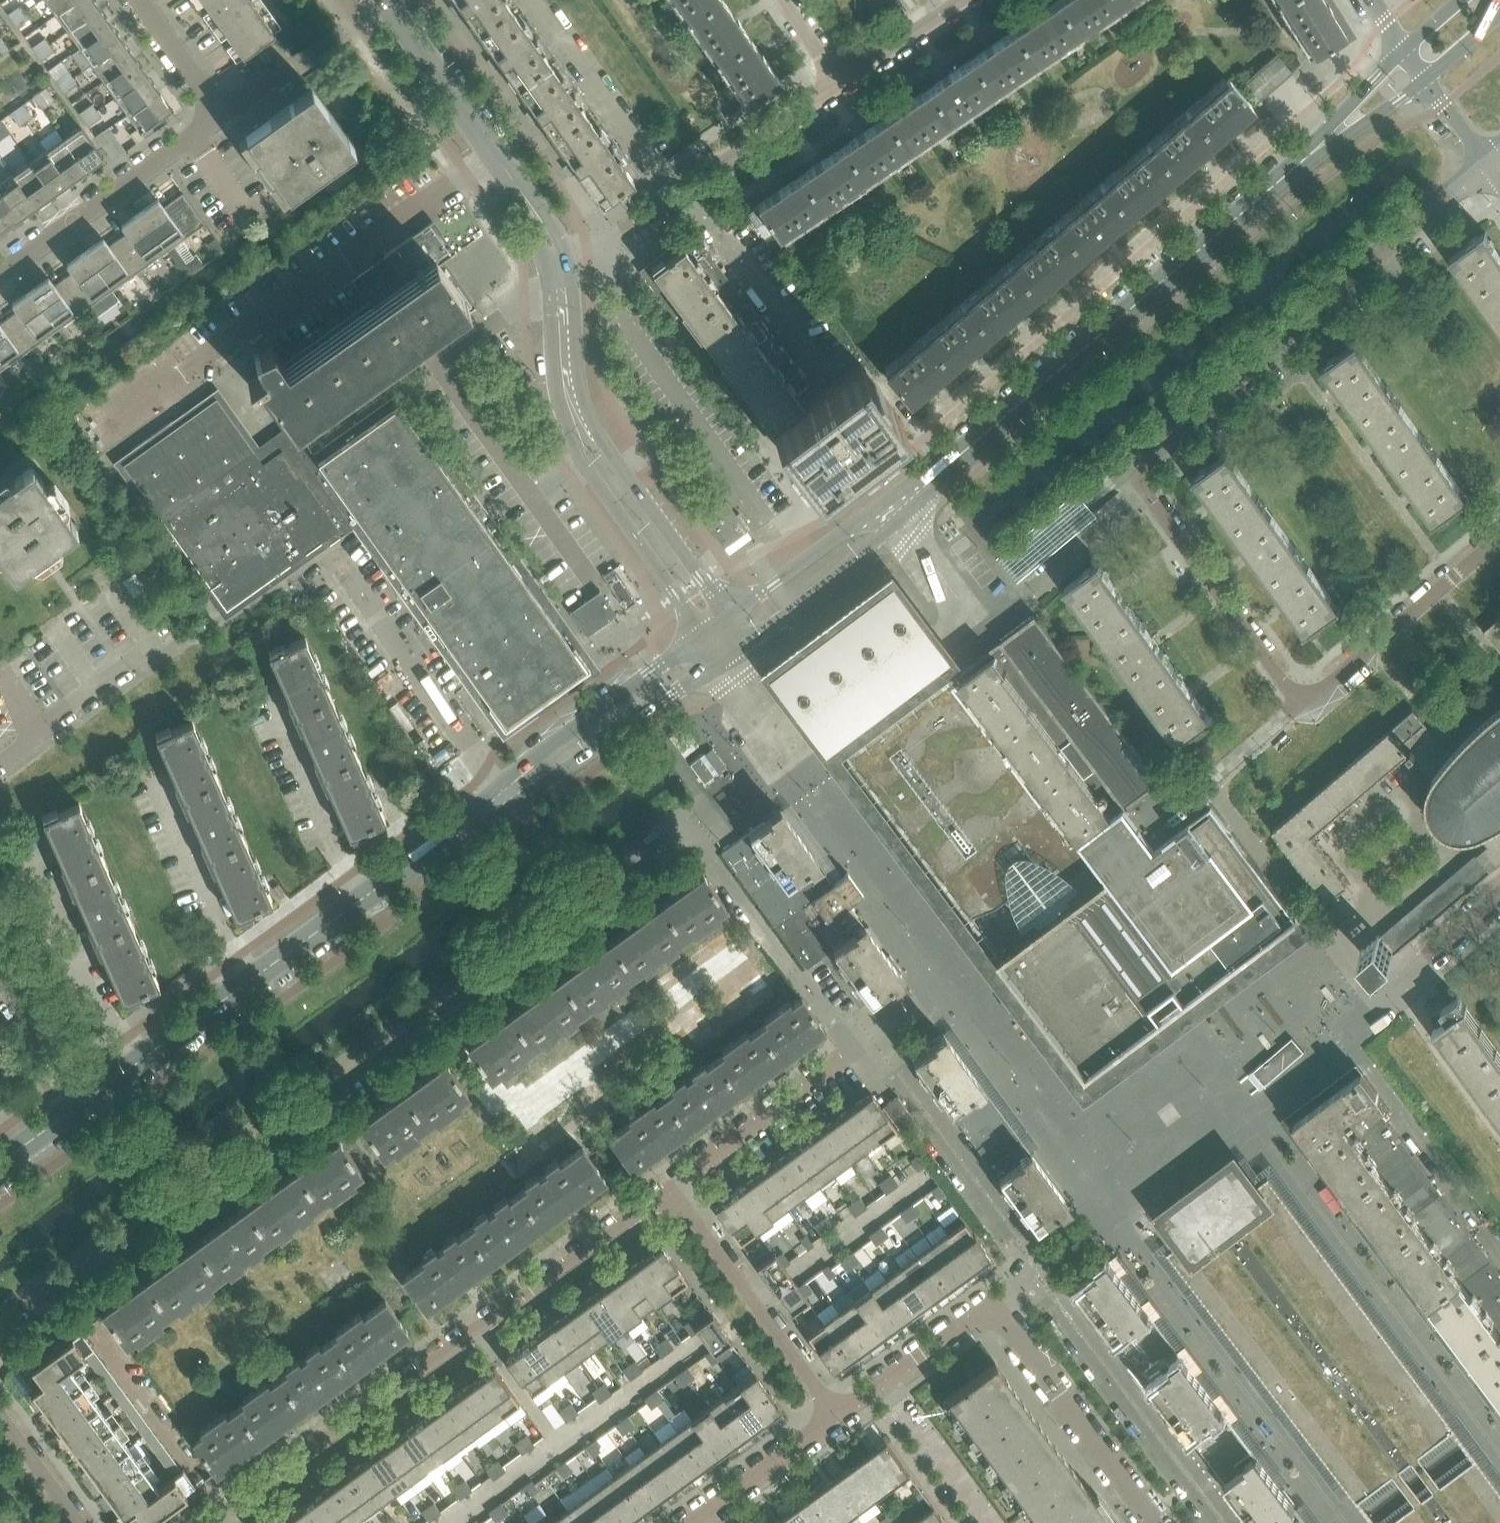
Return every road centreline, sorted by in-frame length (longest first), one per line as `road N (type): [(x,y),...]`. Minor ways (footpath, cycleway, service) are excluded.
road 1 (residential): [(0,1323),(698,823)]
road 2 (residential): [(665,1189),(212,1522)]
road 3 (tertiary): [(1316,144),(892,511)]
road 4 (residential): [(1123,469),(1300,705),(1499,535)]
road 5 (tertiary): [(86,1104),(507,794)]
road 6 (residential): [(1123,469),(1488,163)]
road 7 (residential): [(834,1415),(987,1304),(1148,1522)]
road 8 (residential): [(561,307),(559,400),(588,466),(700,634)]
road 9 (residential): [(718,621),(699,576),(612,456),(581,395),(561,307)]
road 10 (residential): [(841,82),(616,240),(558,270)]
road 11 (residential): [(558,270),(522,191),(385,0)]
road 12 (residential): [(834,1415),(665,1189)]
road 13 (residential): [(0,271),(221,116)]
road 14 (tertiary): [(507,794),(585,756),(723,657)]
road 15 (tertiary): [(700,634),(567,731),(507,794)]
road 16 (residential): [(665,1189),(859,1046)]
road 17 (tertiary): [(723,657),(866,552),(892,511)]
road 18 (tertiary): [(892,511),(846,530),(718,621)]
road 19 (residential): [(687,1522),(834,1415)]
road 20 (residential): [(1373,1003),(1499,895)]
road 21 (residential): [(962,0),(841,82)]
road 22 (residential): [(86,1104),(0,987)]
road 23 (residential): [(221,116),(136,0)]
road 24 (residential): [(80,1522),(0,1416)]
road 25 (tertiary): [(1316,144),(1352,132),(1421,81)]
road 26 (tertiary): [(1402,56),(1316,144)]

